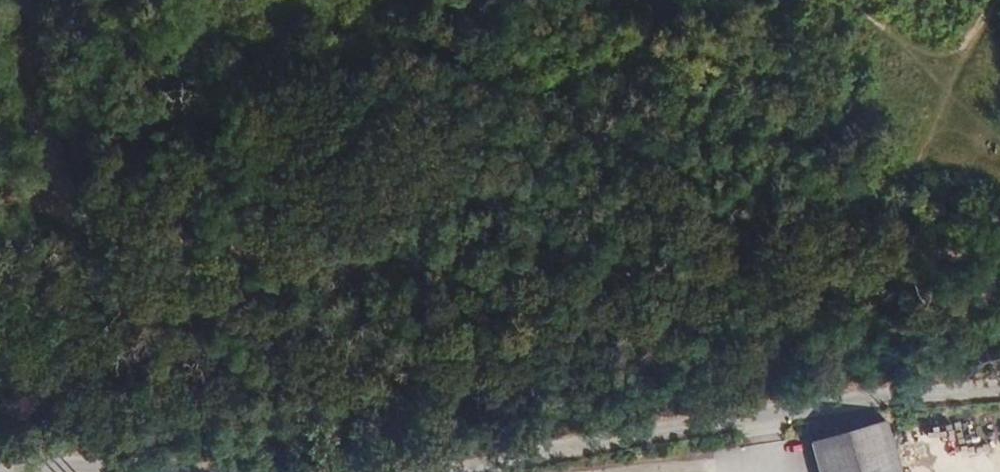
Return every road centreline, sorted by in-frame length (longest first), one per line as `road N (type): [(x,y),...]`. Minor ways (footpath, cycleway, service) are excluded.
road 1 (unclassified): [(999,381),(456,471)]
road 2 (unclassified): [(160,471),(0,471)]

